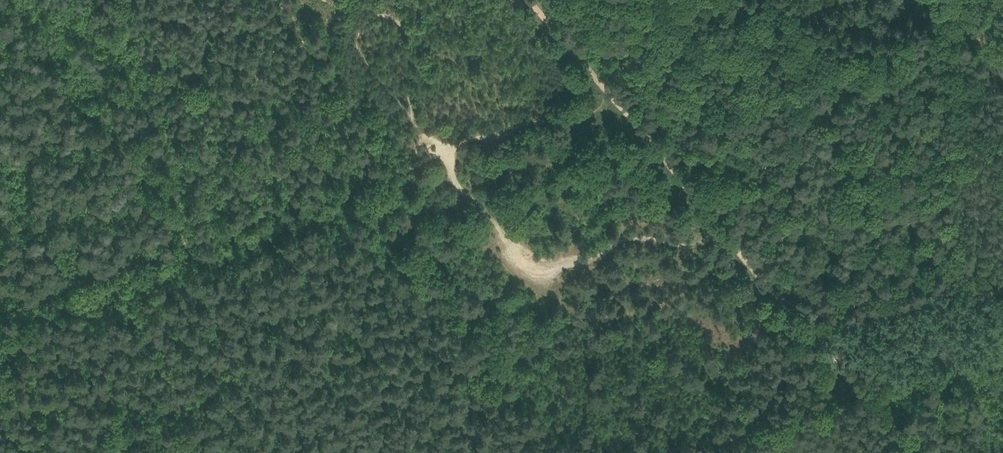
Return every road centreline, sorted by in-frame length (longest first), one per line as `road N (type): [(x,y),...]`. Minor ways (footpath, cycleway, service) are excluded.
road 1 (track): [(604,92),(0,304)]
road 2 (track): [(905,452),(875,394),(840,366),(532,0)]
road 3 (track): [(875,394),(692,452)]

